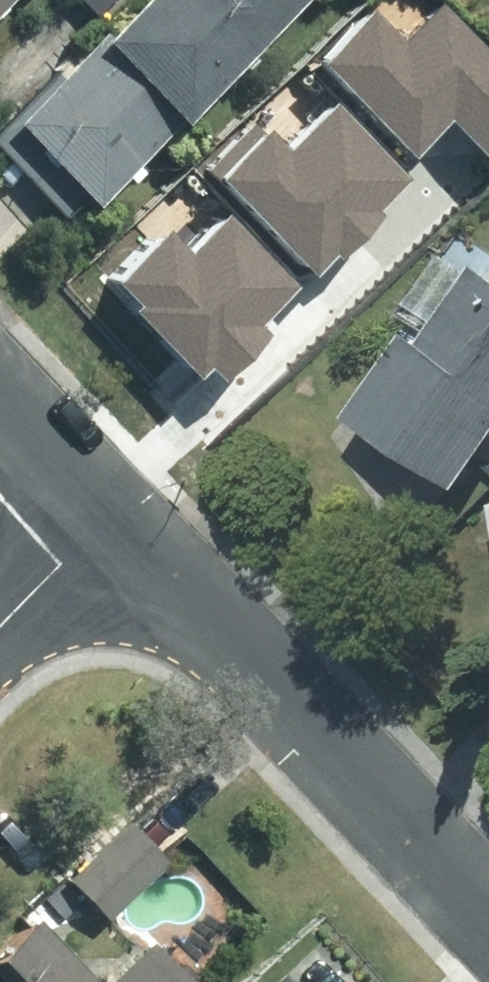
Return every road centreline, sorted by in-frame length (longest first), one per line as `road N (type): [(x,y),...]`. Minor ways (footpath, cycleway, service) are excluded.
road 1 (residential): [(108,516),(488,918)]
road 2 (residential): [(0,629),(108,516)]
road 3 (residential): [(0,404),(108,516)]

